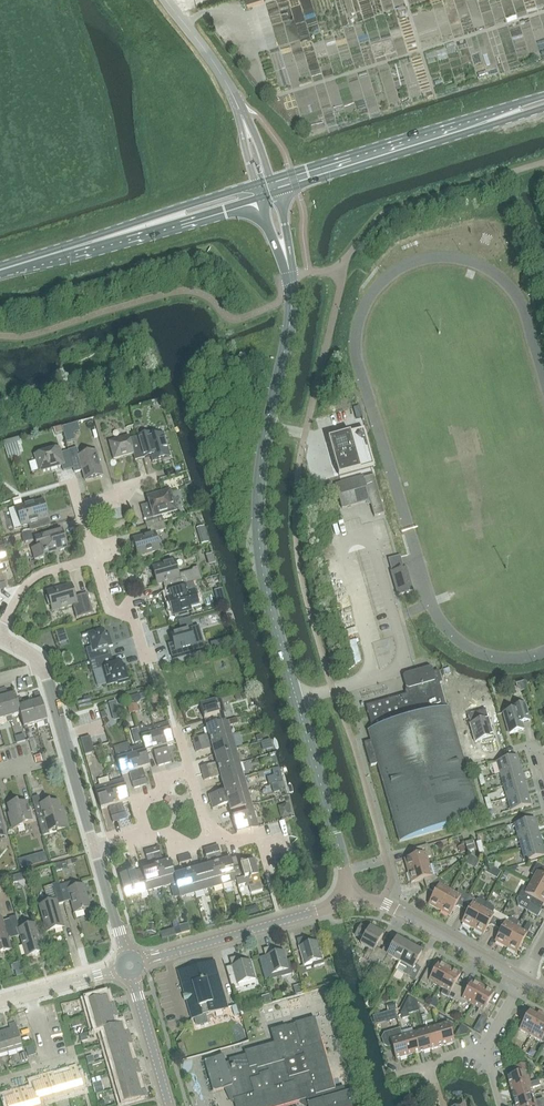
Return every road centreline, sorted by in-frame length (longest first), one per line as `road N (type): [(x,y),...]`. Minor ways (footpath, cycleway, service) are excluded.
road 1 (tertiary): [(346,891),(348,874),(273,627),(259,541),(260,475),(292,303),(266,188)]
road 2 (secondary): [(543,102),(266,188)]
road 3 (secondary): [(266,188),(0,270)]
road 4 (tertiary): [(138,962),(321,910),(346,891)]
road 5 (unclassified): [(266,188),(230,87),(166,0)]
road 6 (tertiary): [(524,982),(346,891)]
road 7 (residential): [(42,664),(94,845)]
road 8 (tertiary): [(168,1105),(131,974)]
road 9 (residential): [(0,629),(38,575),(94,558)]

